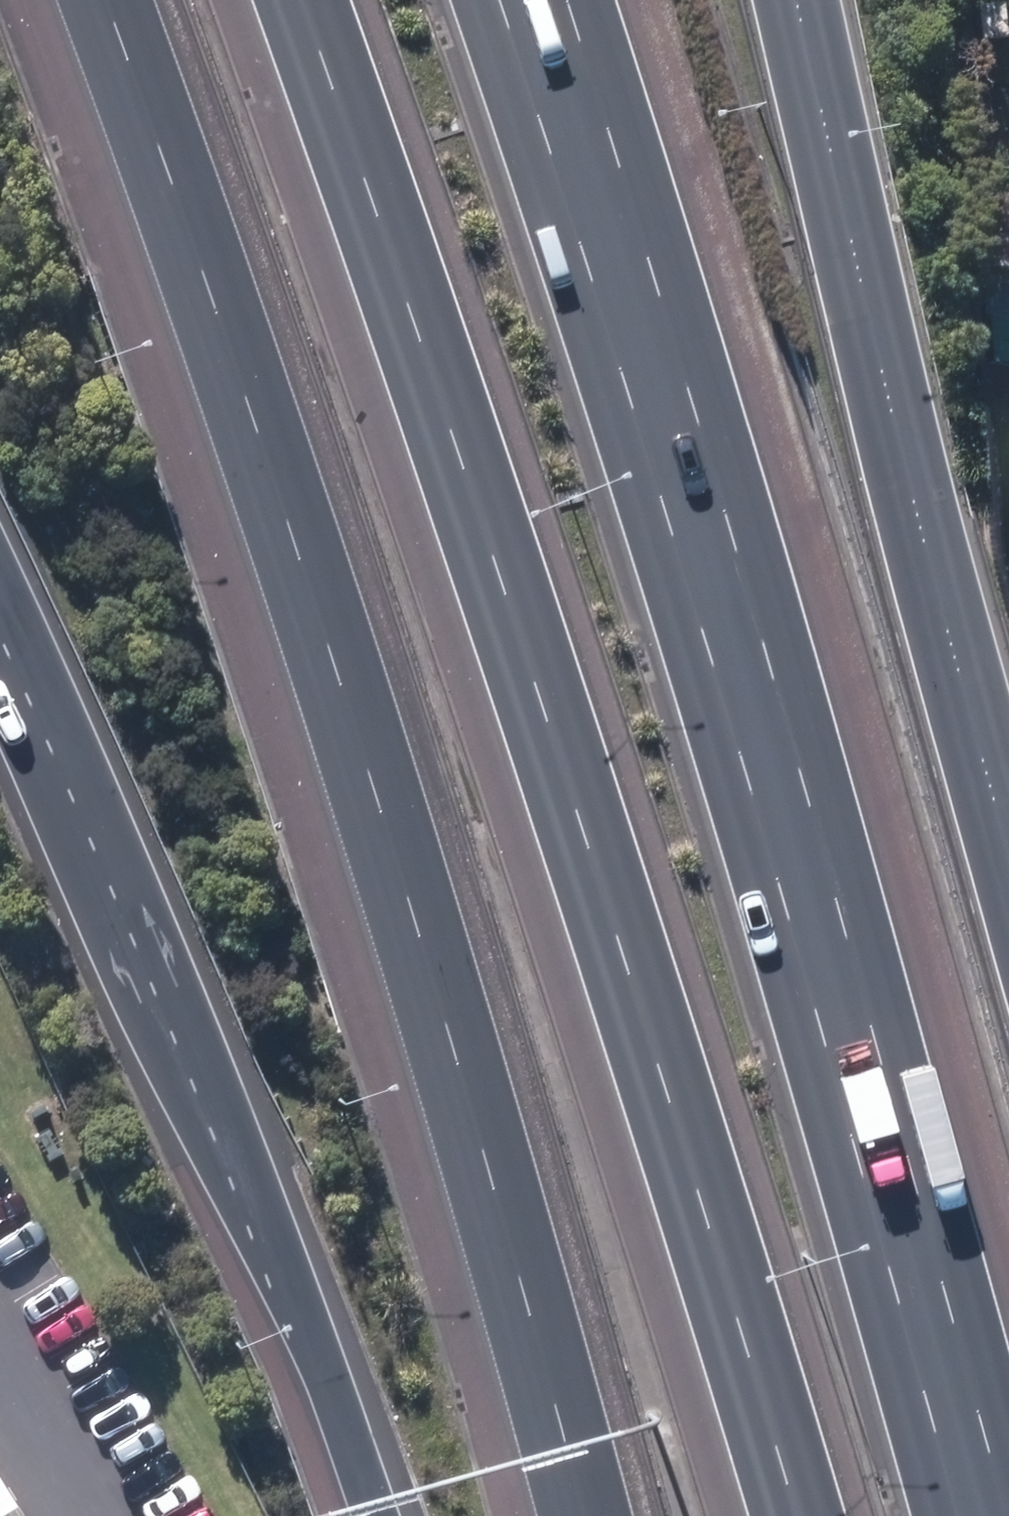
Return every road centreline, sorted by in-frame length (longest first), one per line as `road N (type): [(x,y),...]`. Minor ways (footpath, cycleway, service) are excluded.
road 1 (motorway): [(796,1515),(730,1287),(297,0)]
road 2 (motorway): [(587,1515),(498,1168),(234,347),(102,0)]
road 3 (motorway): [(501,0),(669,509),(961,1515)]
road 4 (motorway): [(373,1515),(168,1013),(0,640)]
road 5 (motorway): [(796,0),(1008,816)]

